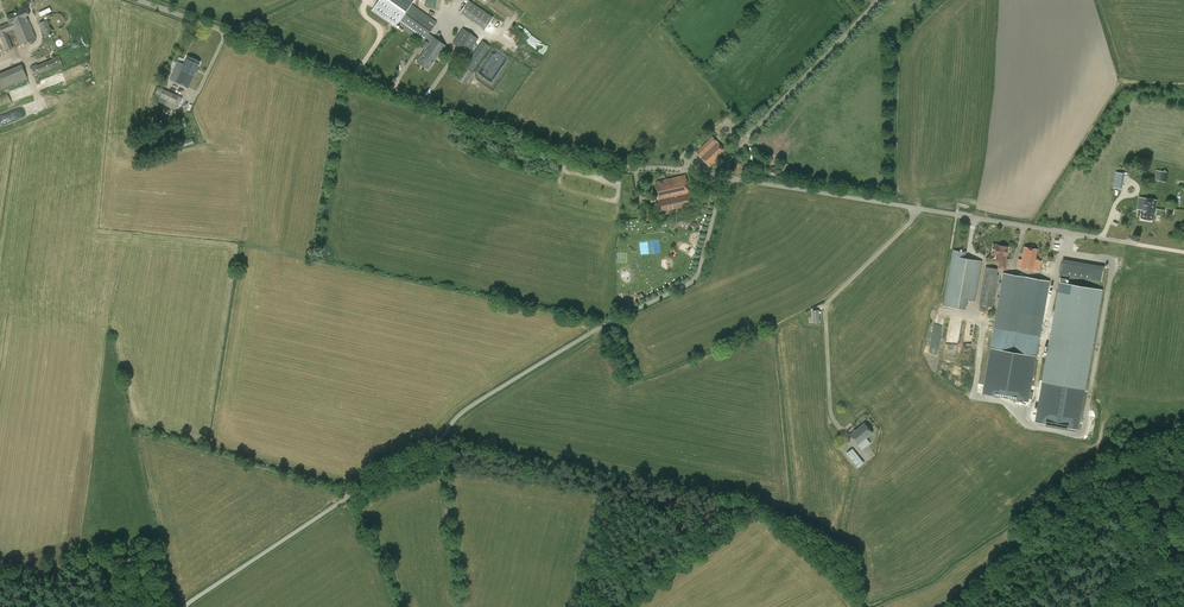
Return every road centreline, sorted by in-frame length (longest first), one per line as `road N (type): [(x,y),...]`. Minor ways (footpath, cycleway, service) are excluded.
road 1 (unclassified): [(183,606),(364,482),(430,449),(461,413),(688,284),(724,177)]
road 2 (unclassified): [(724,177),(566,153),(139,0)]
road 3 (unclassified): [(1183,252),(724,177)]
road 4 (unclassified): [(724,177),(750,133),(880,0)]

